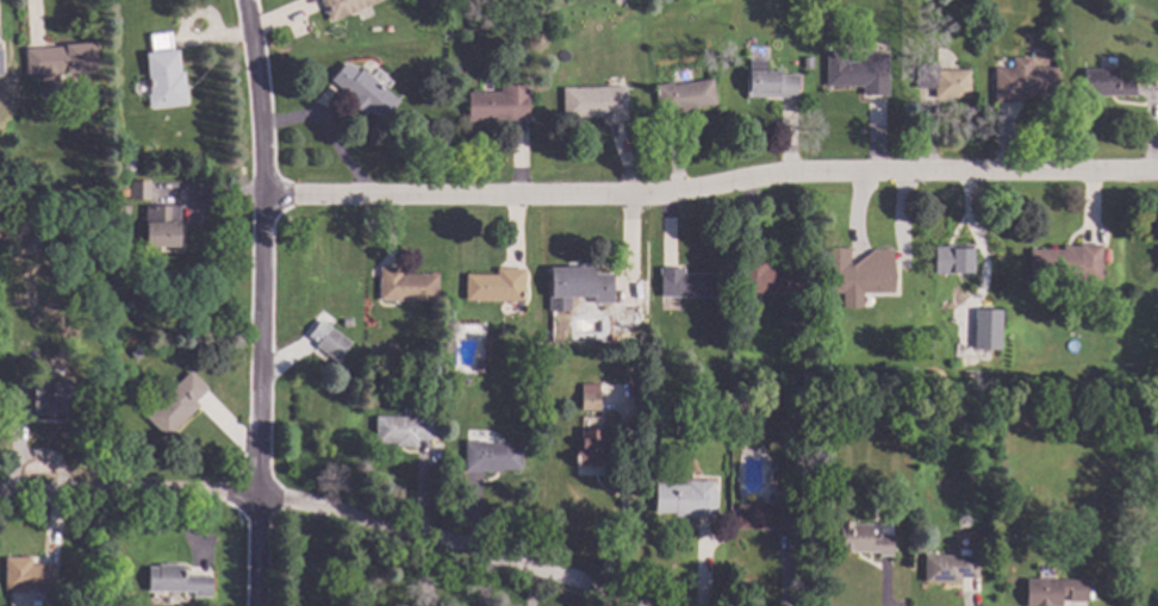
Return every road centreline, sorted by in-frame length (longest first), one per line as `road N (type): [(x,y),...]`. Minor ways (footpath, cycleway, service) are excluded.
road 1 (residential): [(1157,167),(803,169),(617,193),(261,192)]
road 2 (residential): [(699,605),(257,488),(0,472)]
road 3 (residential): [(244,0),(261,192),(256,605)]

